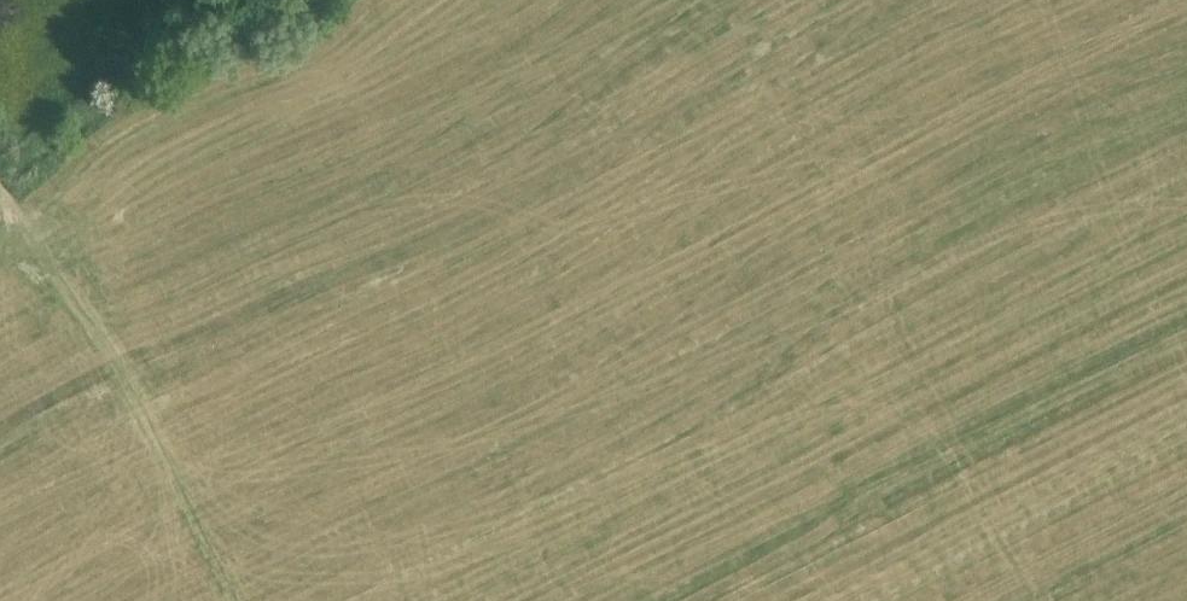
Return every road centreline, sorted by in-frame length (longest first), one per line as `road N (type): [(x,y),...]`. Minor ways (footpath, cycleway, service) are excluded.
road 1 (track): [(0,188),(109,339),(231,600)]

